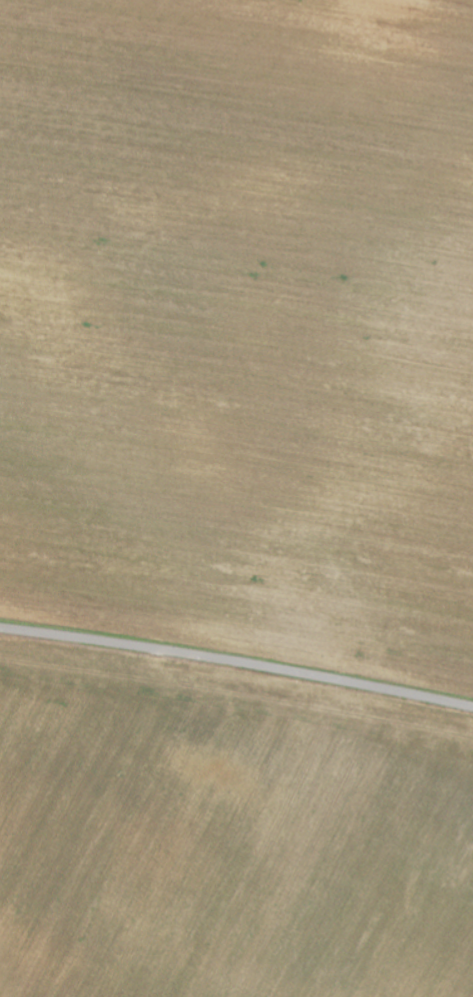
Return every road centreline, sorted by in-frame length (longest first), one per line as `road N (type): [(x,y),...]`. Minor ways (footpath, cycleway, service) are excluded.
road 1 (residential): [(472,708),(0,627)]

